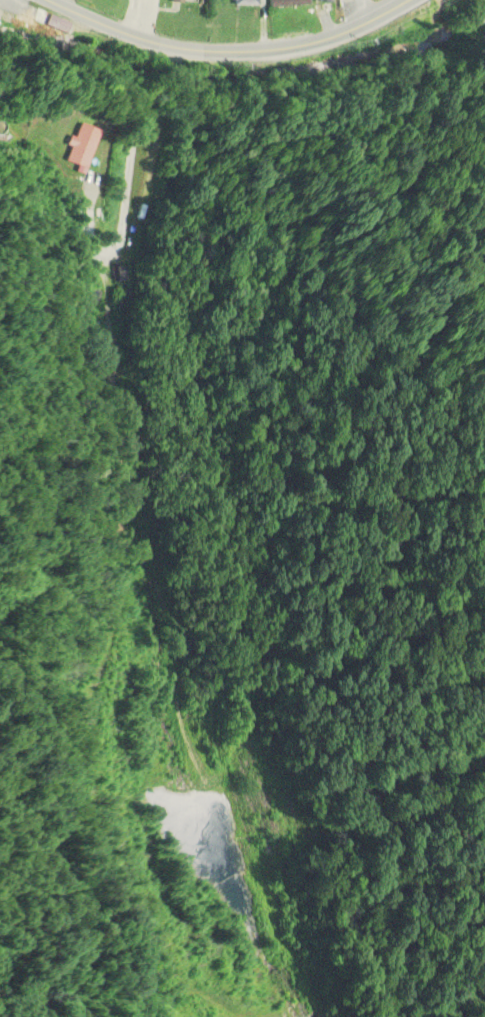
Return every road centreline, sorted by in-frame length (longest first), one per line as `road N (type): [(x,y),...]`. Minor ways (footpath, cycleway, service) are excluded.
road 1 (secondary): [(406,0),(319,42),(236,54),(172,48),(52,0)]
road 2 (residential): [(136,95),(143,119),(123,229)]

